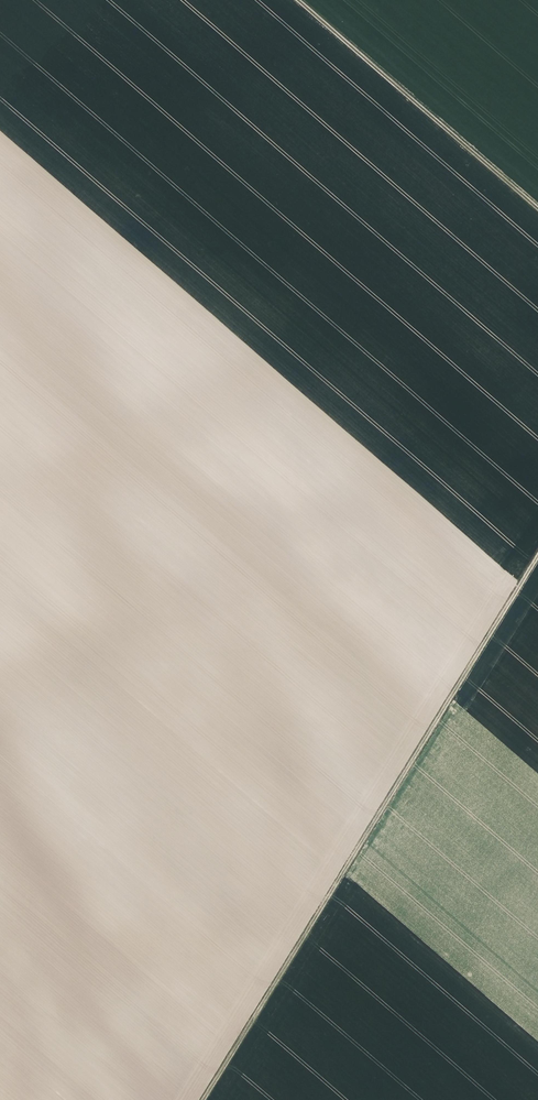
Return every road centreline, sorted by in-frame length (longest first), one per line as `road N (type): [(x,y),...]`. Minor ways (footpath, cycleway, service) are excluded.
road 1 (track): [(537,554),(203,1099)]
road 2 (track): [(298,0),(537,209)]

